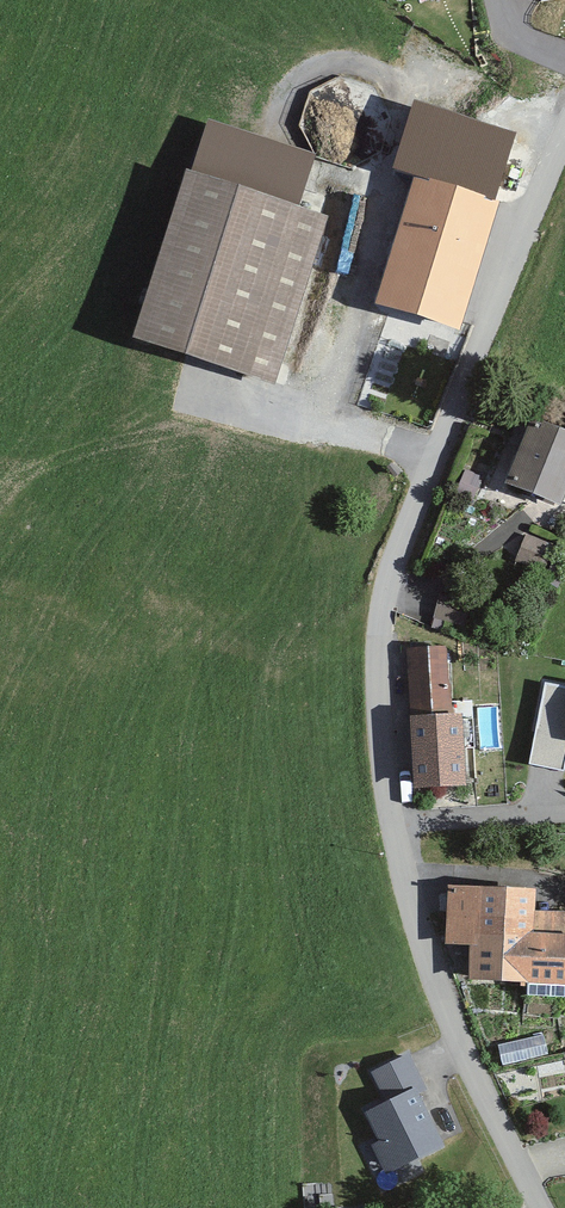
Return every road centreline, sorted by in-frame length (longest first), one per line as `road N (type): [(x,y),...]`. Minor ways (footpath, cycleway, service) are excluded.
road 1 (residential): [(564,138),(509,251),(448,430),(393,559),(381,662),(415,905),(460,1037),(542,1207)]

